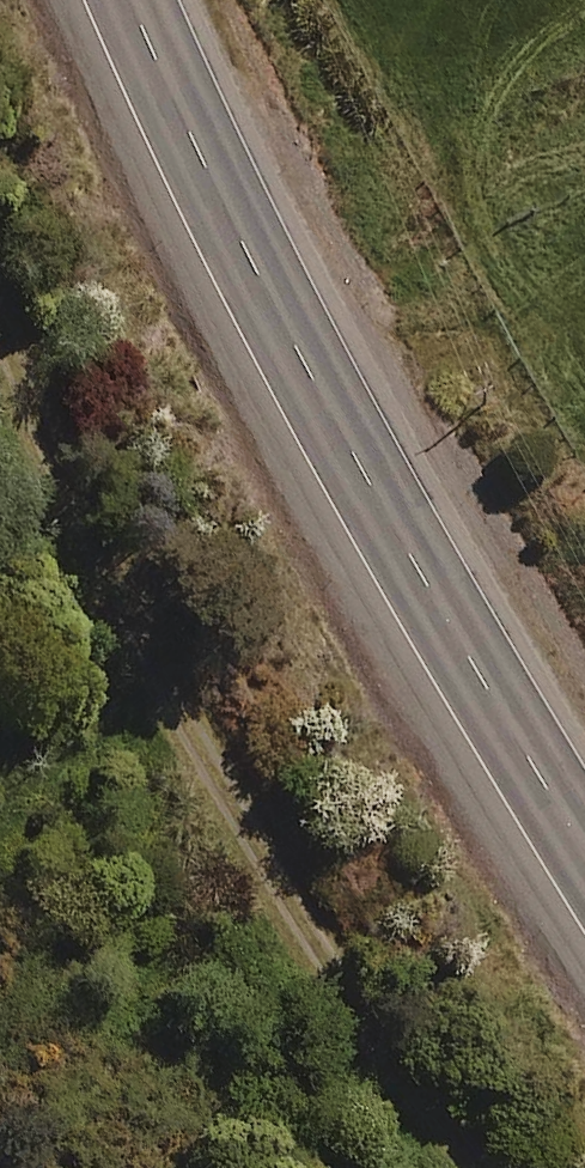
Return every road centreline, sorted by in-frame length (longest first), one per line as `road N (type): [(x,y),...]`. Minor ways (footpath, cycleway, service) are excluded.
road 1 (residential): [(470,1167),(213,766),(0,322)]
road 2 (trunk): [(584,846),(316,385),(130,0)]

